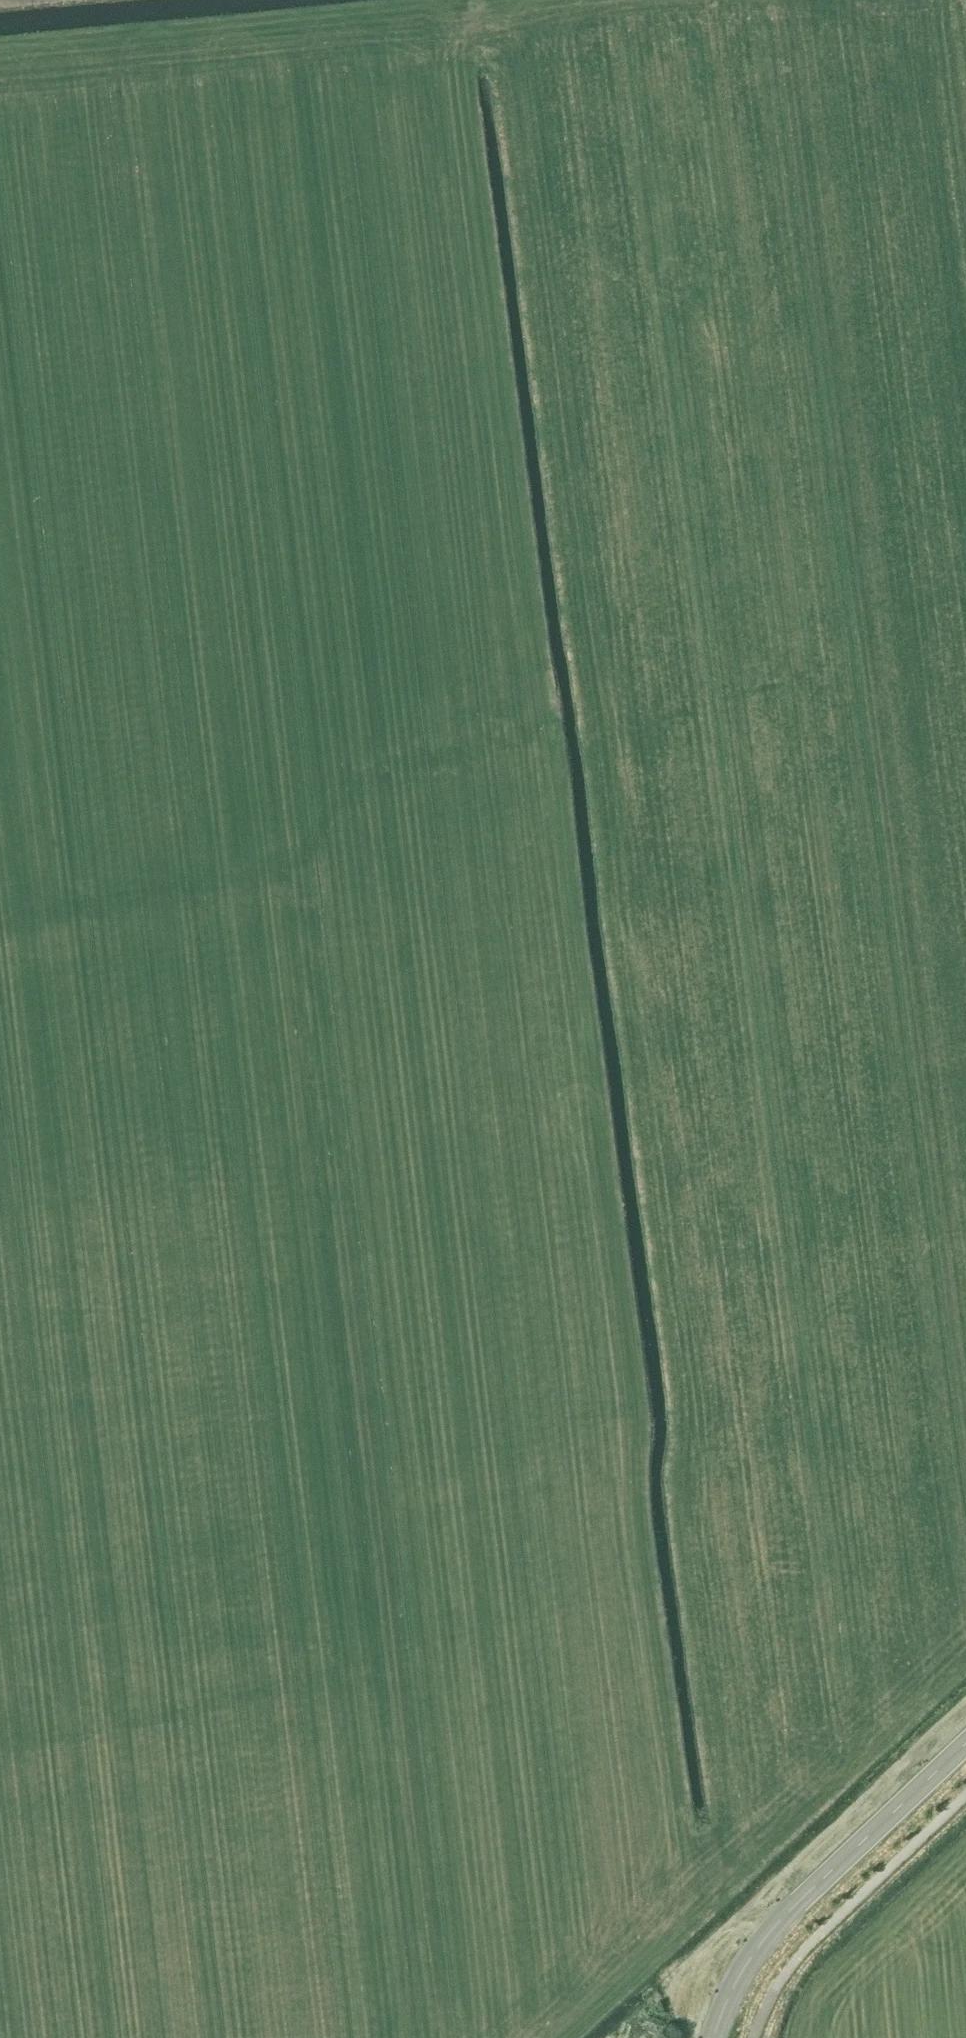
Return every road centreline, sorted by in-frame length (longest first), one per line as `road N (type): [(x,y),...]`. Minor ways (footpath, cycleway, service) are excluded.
road 1 (tertiary): [(707,2037),(753,1951),(965,1744)]

